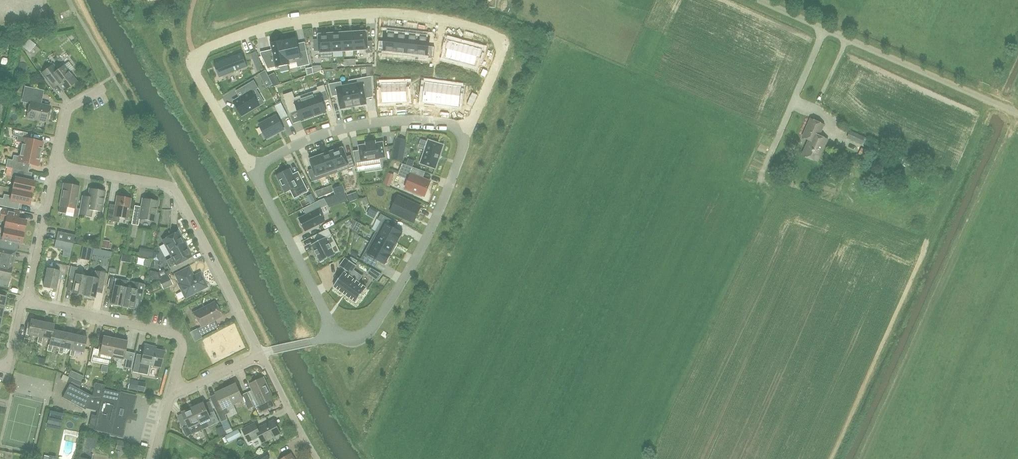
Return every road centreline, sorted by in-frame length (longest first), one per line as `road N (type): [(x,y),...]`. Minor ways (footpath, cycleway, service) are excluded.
road 1 (residential): [(463,131),(503,48),(495,36),(447,22),(373,14),(298,20),(226,41),(193,65)]
road 2 (residential): [(337,335),(252,169),(371,123),(435,120),(463,131)]
road 3 (residential): [(262,354),(176,193),(56,164)]
road 4 (unclassified): [(1017,114),(759,0)]
road 5 (residential): [(463,131),(447,192),(393,299),(364,338),(337,335)]
road 6 (residential): [(170,397),(178,339),(28,303)]
road 7 (residential): [(28,303),(56,164)]

